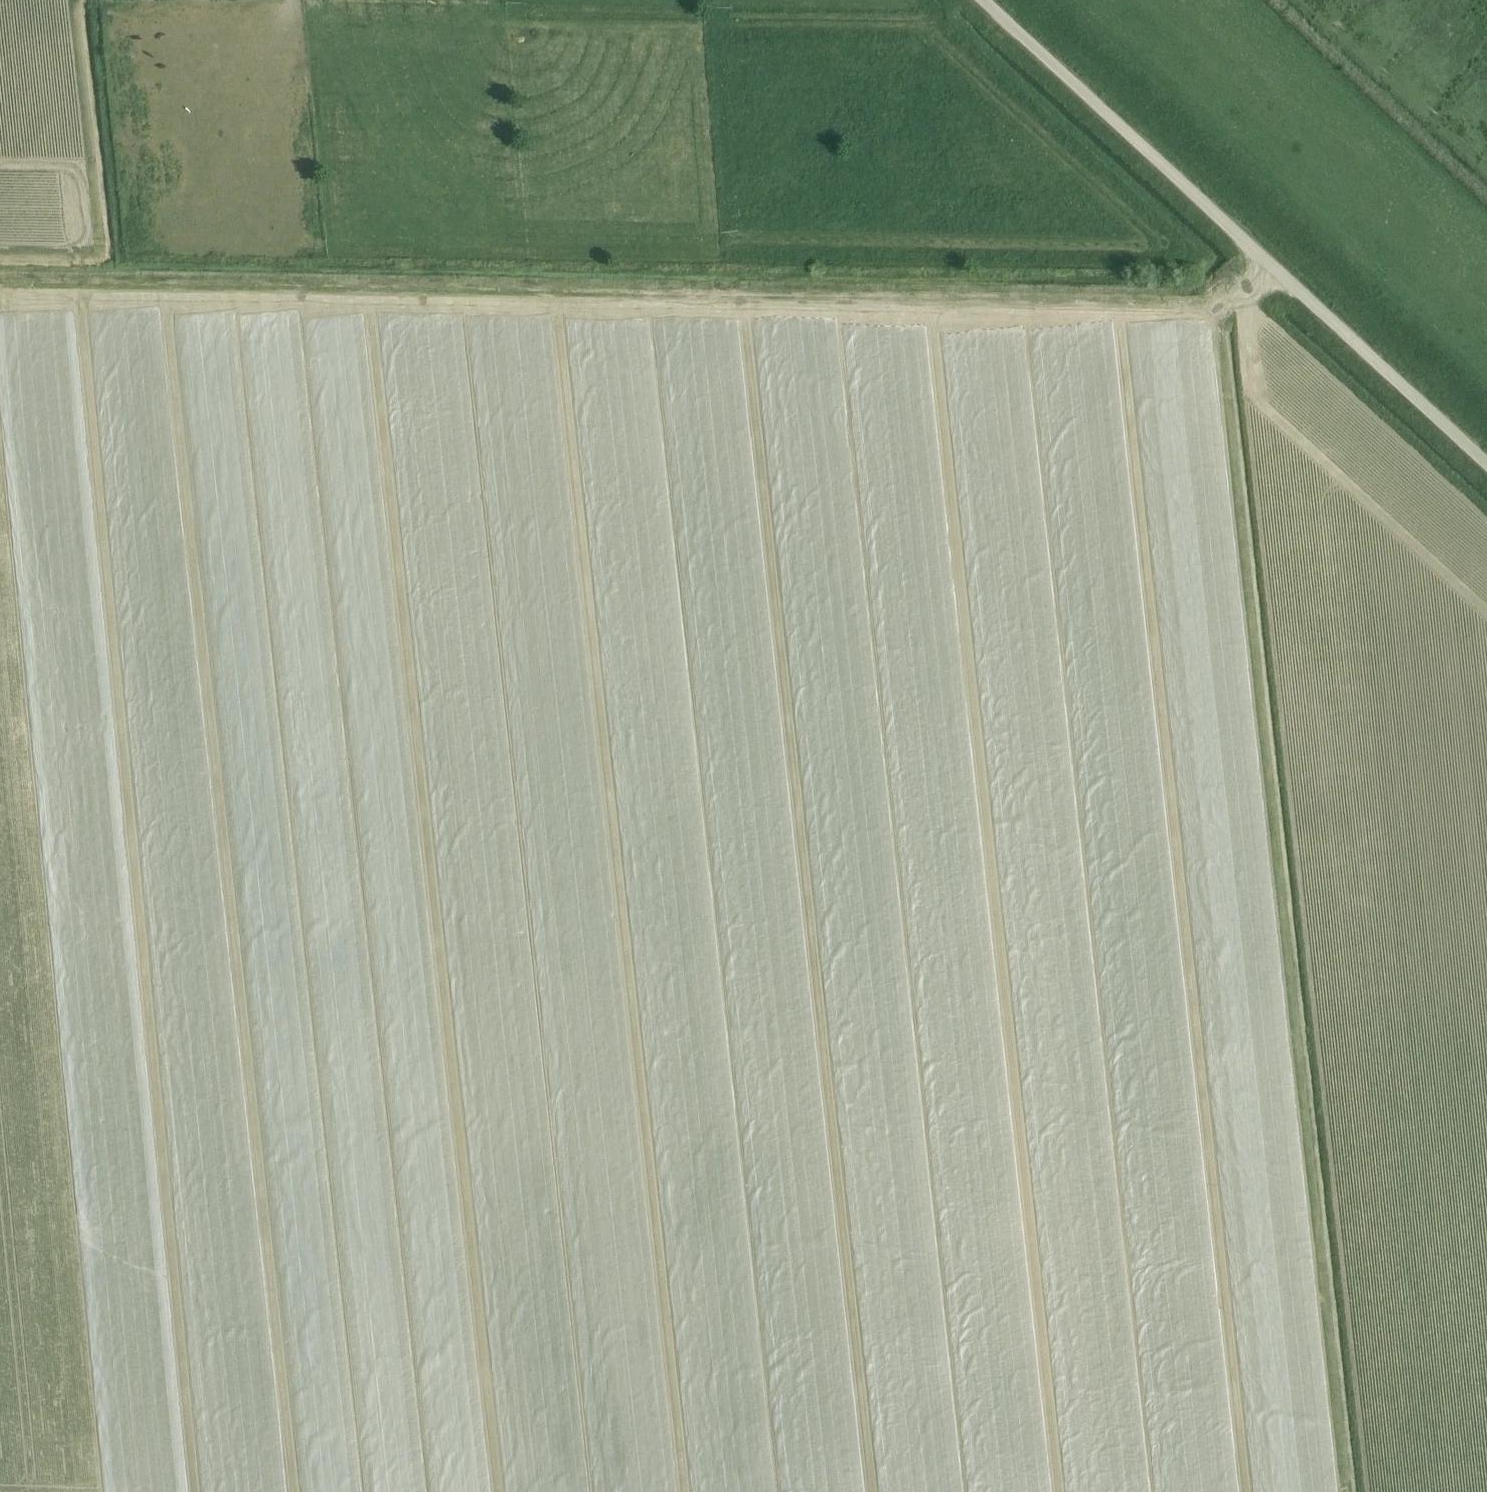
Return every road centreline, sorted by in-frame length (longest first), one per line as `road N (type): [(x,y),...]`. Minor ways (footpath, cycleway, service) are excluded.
road 1 (unclassified): [(1486,474),(975,0)]
road 2 (track): [(1082,0),(1486,373)]

